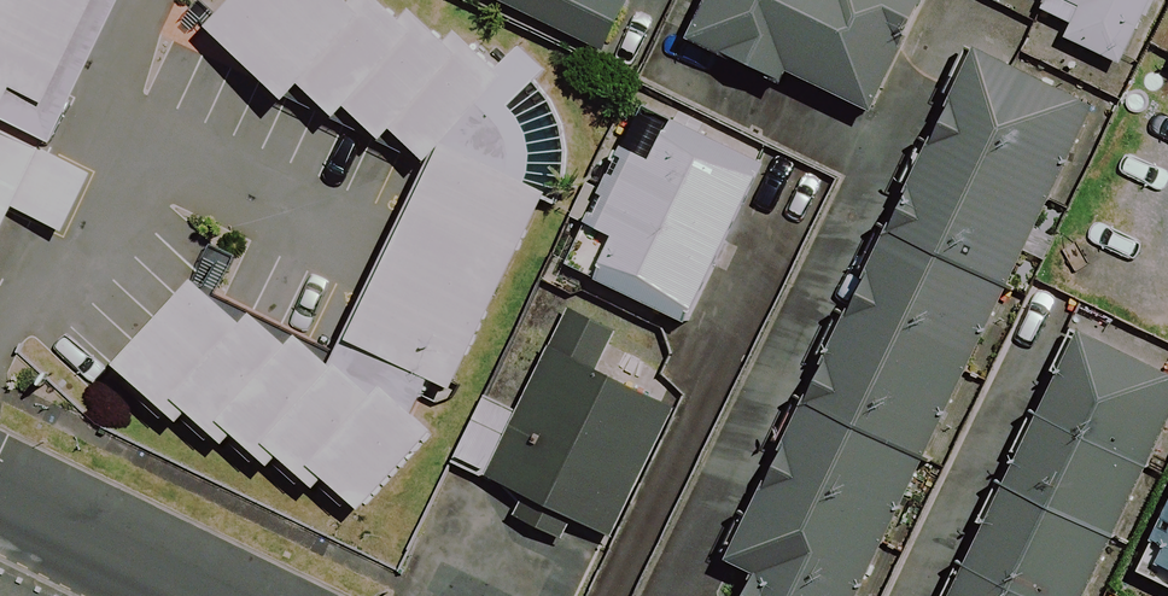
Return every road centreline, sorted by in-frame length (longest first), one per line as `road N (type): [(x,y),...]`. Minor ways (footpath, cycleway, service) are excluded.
road 1 (residential): [(204,595),(0,495)]

